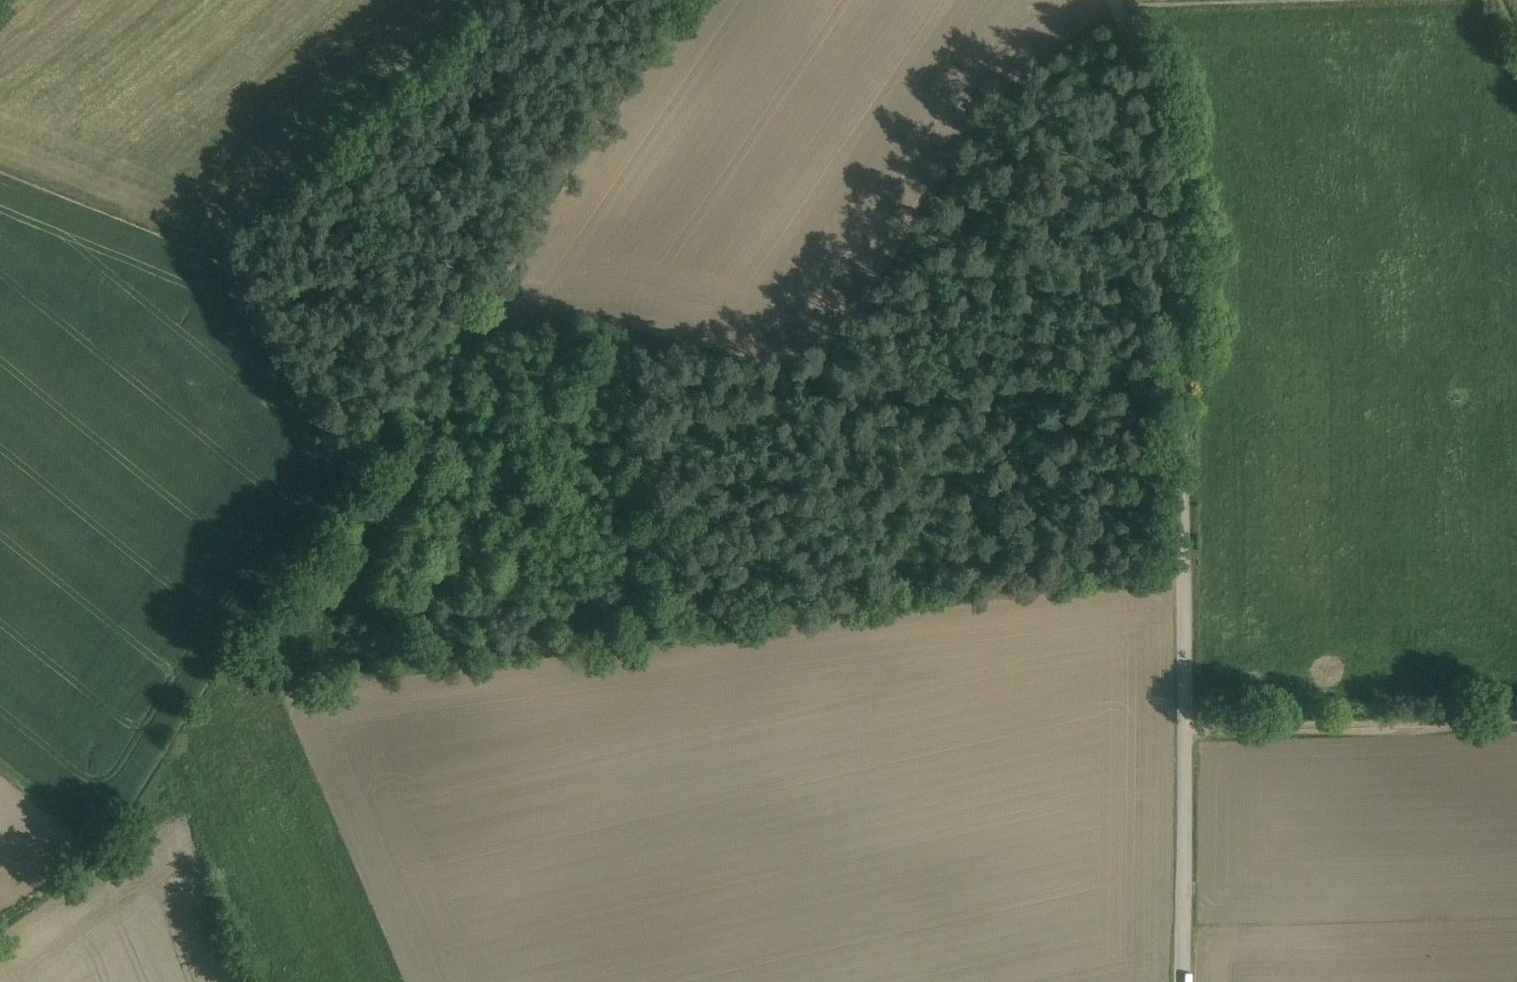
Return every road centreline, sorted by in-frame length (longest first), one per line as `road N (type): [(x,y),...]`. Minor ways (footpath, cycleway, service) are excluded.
road 1 (track): [(1108,0),(1153,107),(1171,182),(1181,327),(1178,981)]
road 2 (track): [(1516,714),(1181,721)]

